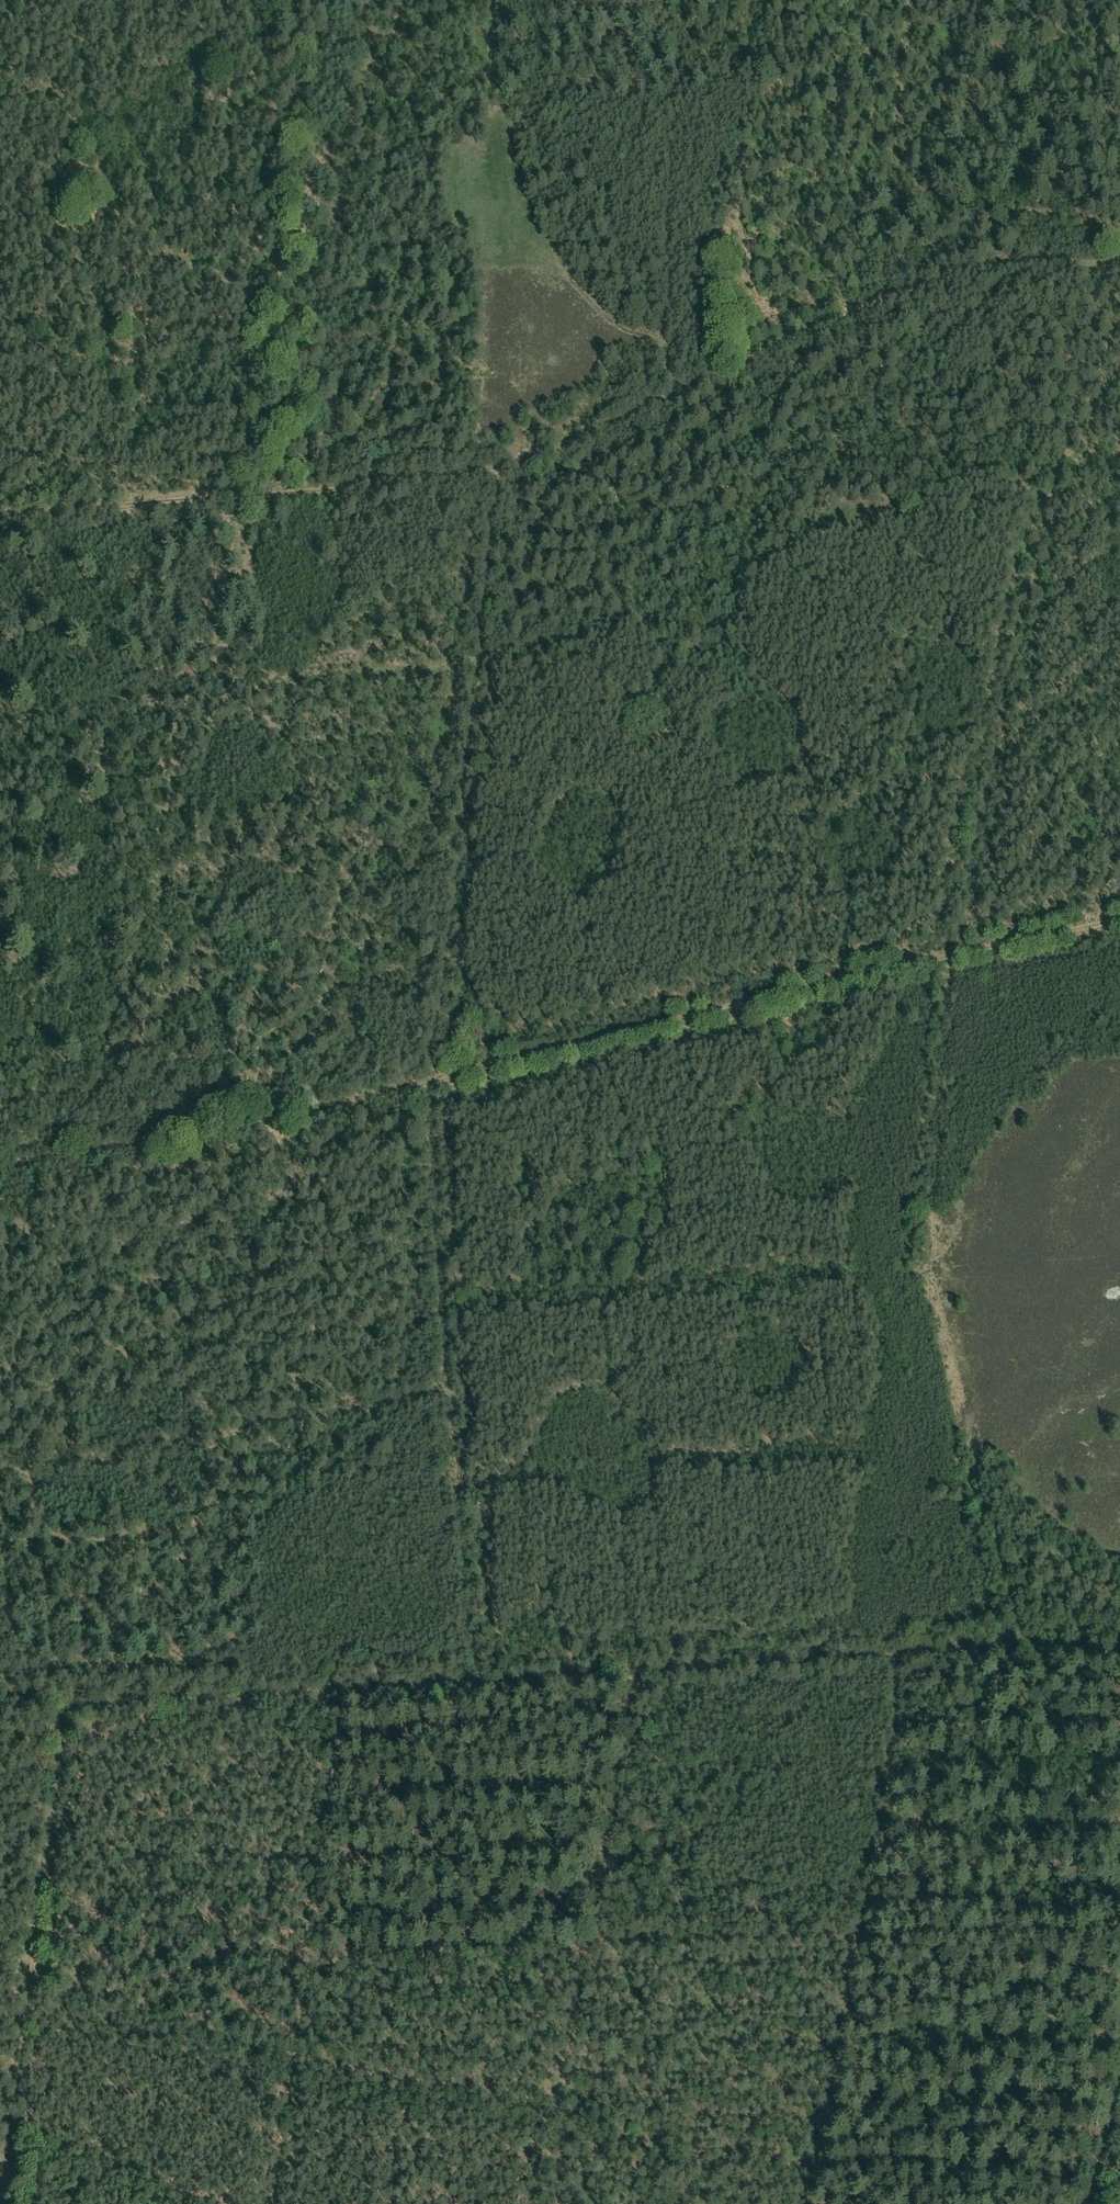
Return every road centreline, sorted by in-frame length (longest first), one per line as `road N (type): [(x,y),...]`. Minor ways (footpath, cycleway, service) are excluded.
road 1 (track): [(0,1169),(257,1123),(1119,919)]
road 2 (track): [(0,514),(486,474),(677,393),(653,339),(624,333),(542,253)]

